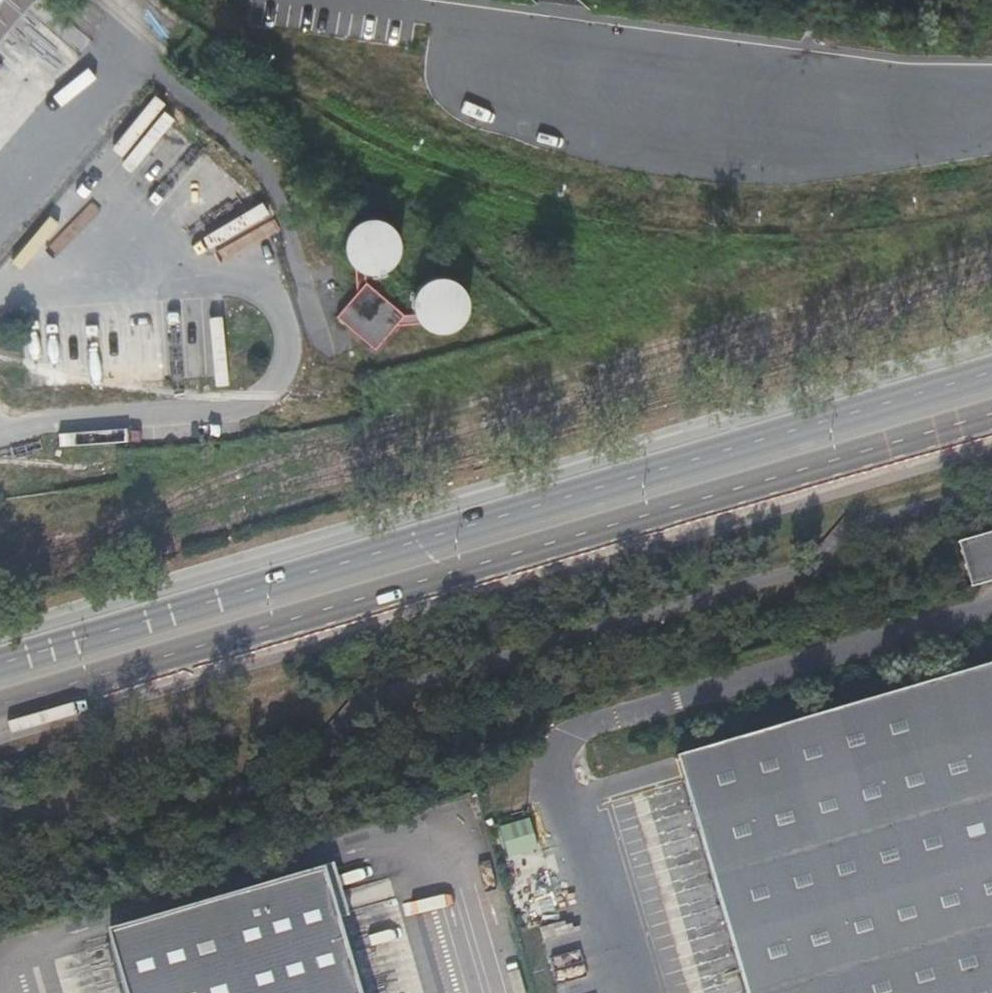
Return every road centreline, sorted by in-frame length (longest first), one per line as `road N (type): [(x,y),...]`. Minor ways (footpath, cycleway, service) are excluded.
road 1 (secondary): [(0,713),(991,416)]
road 2 (secondary): [(991,377),(0,668)]

